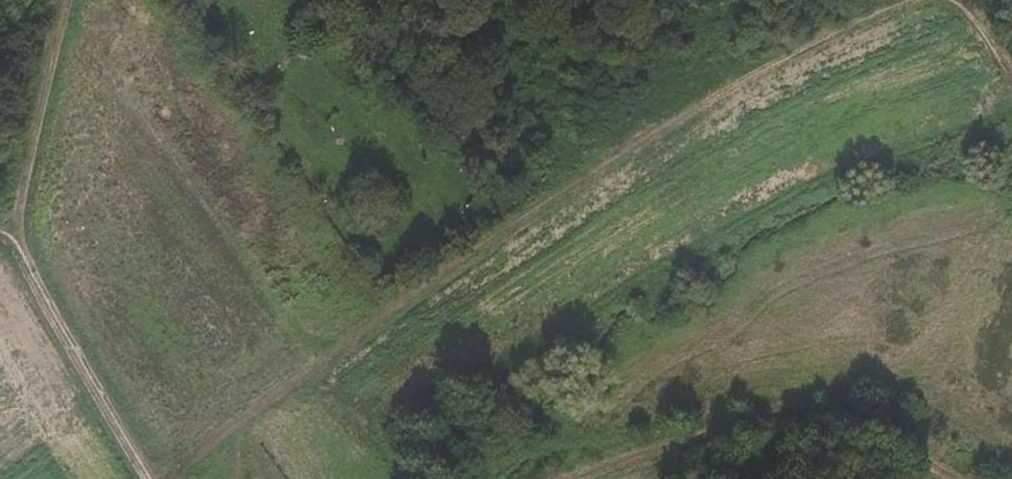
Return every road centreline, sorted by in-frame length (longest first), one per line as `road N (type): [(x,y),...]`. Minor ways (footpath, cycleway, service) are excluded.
road 1 (track): [(903,0),(668,130),(168,478)]
road 2 (track): [(984,478),(808,379),(685,441),(576,478)]
road 3 (track): [(8,227),(147,478)]
road 4 (track): [(56,0),(8,227)]

